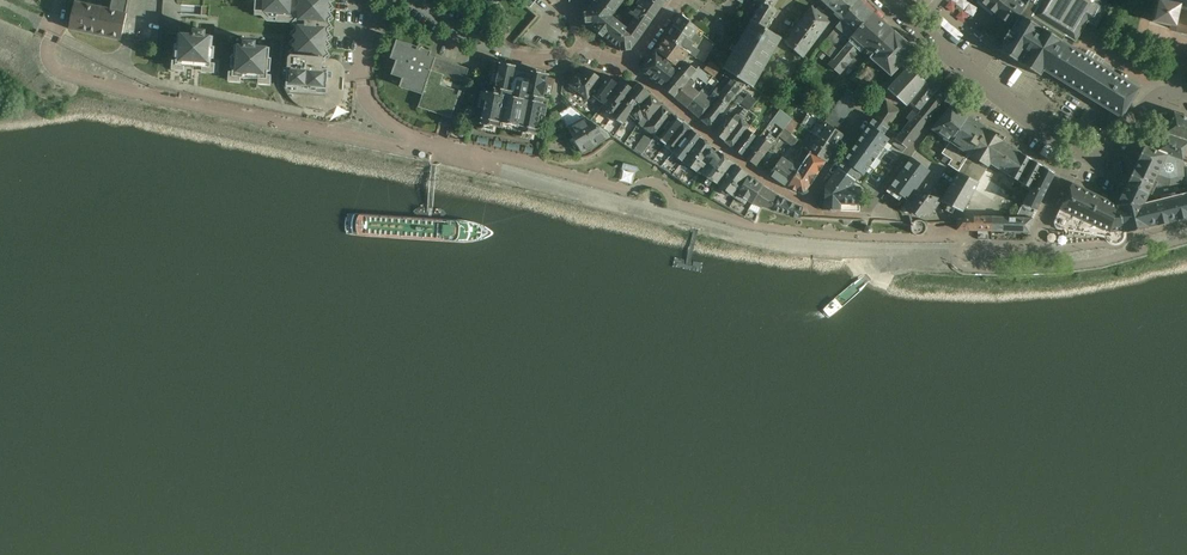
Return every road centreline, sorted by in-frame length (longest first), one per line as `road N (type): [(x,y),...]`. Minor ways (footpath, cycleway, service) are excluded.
road 1 (residential): [(630,68),(727,151),(804,203)]
road 2 (residential): [(414,0),(506,50),(596,53)]
road 3 (residential): [(1074,148),(1031,248),(959,249)]
road 4 (residential): [(968,69),(863,215)]
road 5 (residential): [(804,203),(904,64)]
road 6 (residential): [(1074,148),(1106,157),(1125,145),(1163,89),(1186,92)]
road 7 (residential): [(968,69),(1074,148)]

